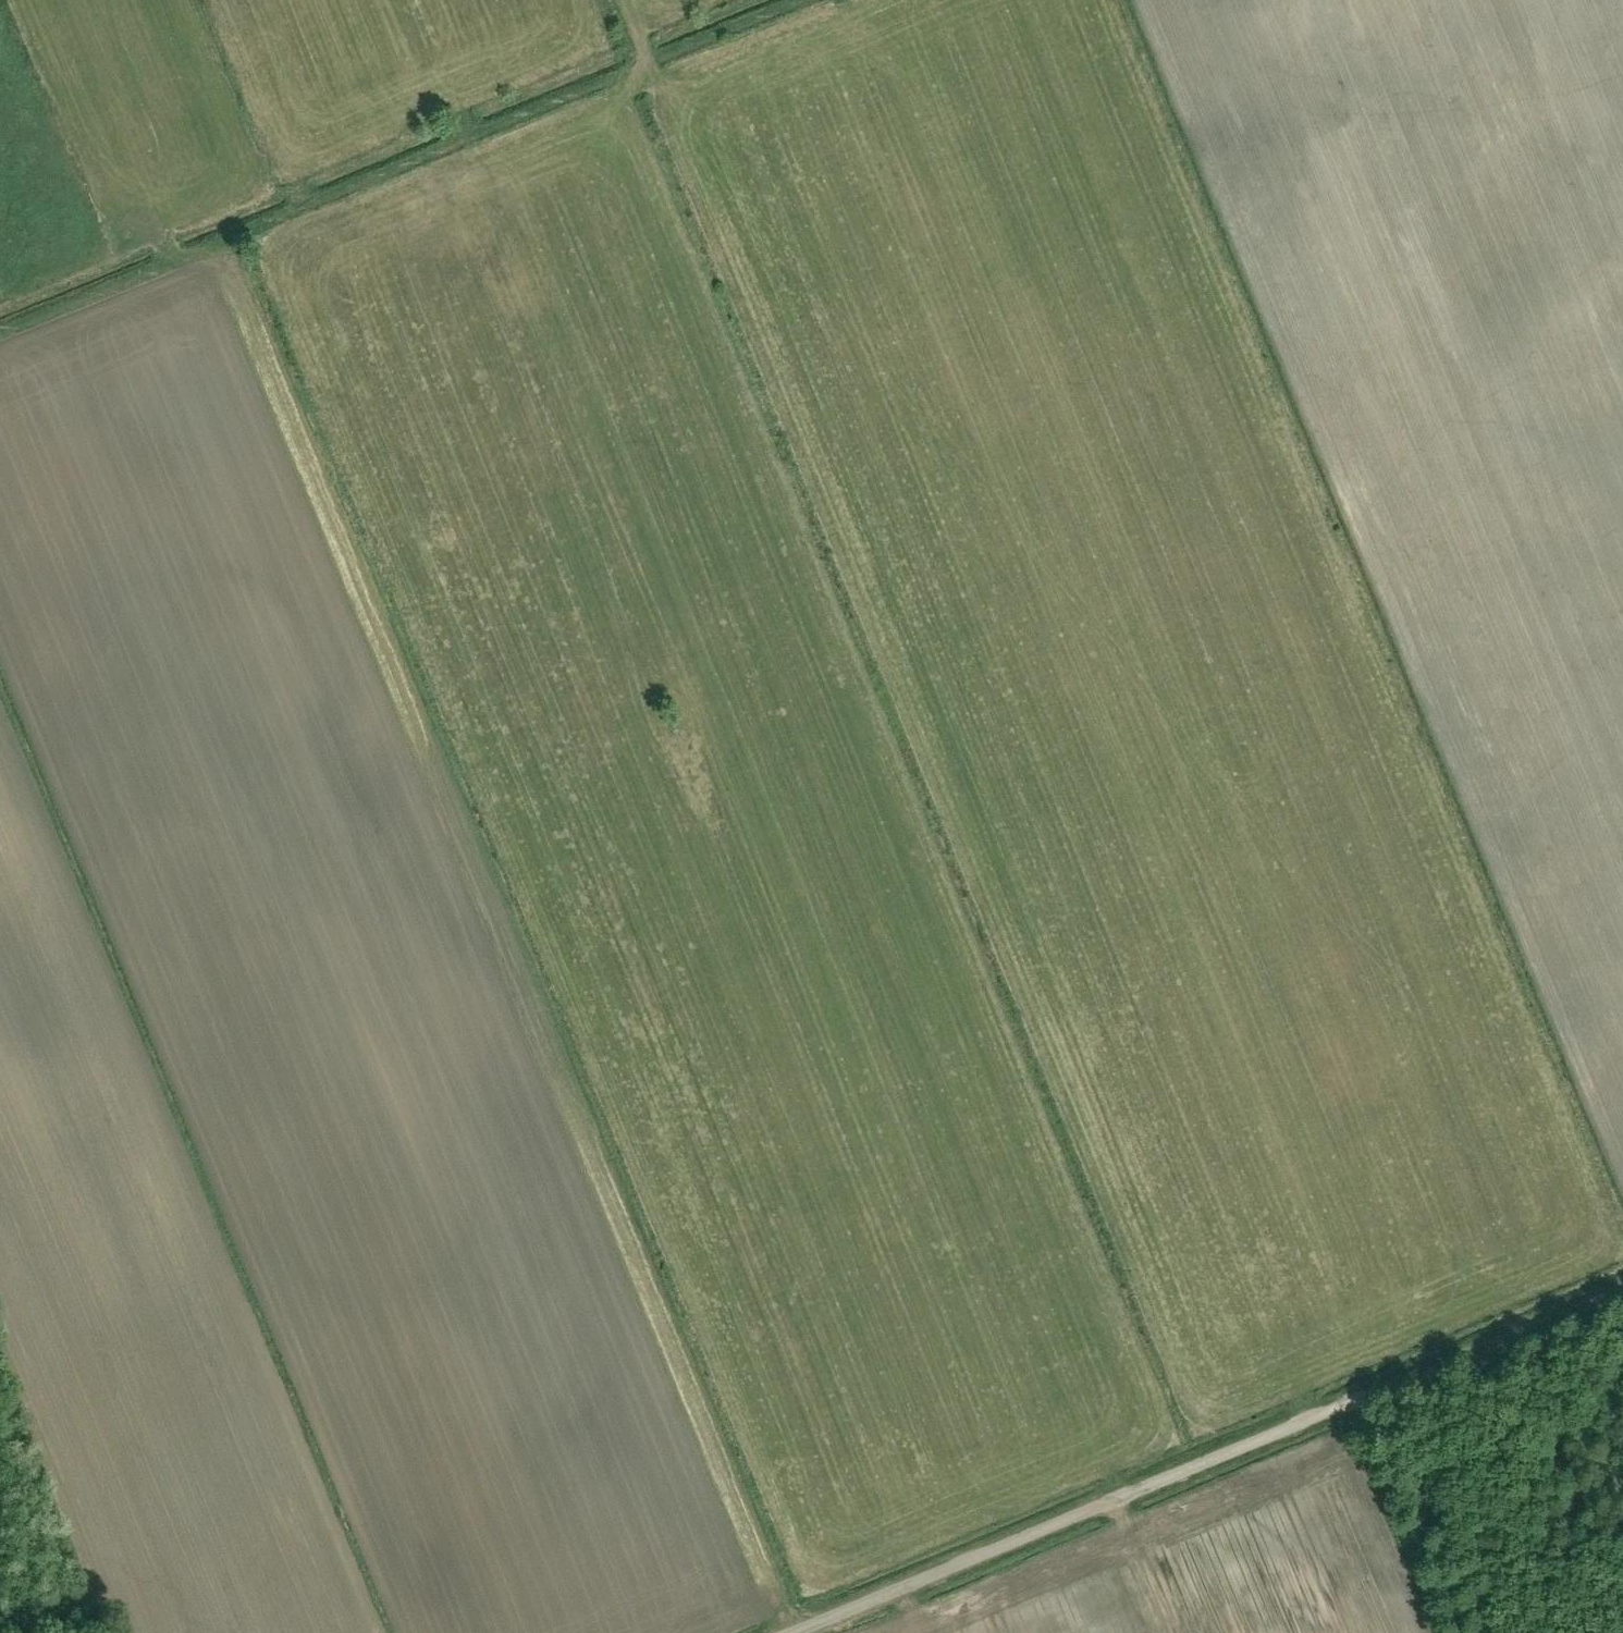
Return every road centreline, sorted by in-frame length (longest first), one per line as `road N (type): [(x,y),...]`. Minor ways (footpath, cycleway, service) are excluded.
road 1 (unclassified): [(796,1632),(1341,1407)]
road 2 (track): [(1341,1407),(1622,1290)]

